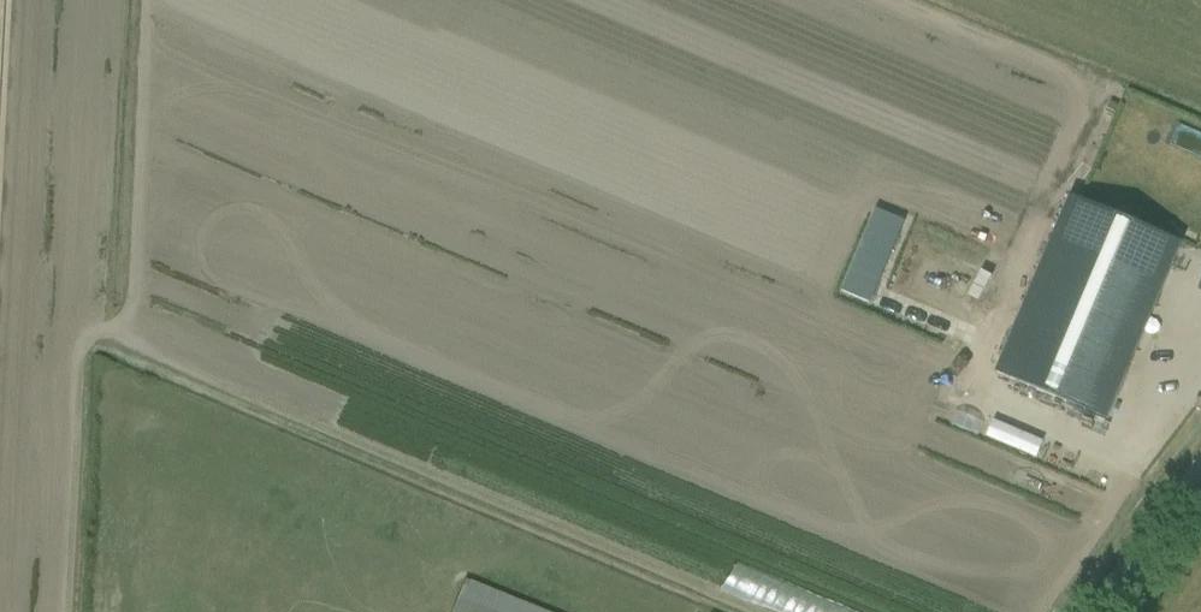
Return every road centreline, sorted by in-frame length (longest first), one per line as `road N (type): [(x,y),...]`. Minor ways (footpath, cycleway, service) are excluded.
road 1 (unclassified): [(1078,611),(1200,435)]

